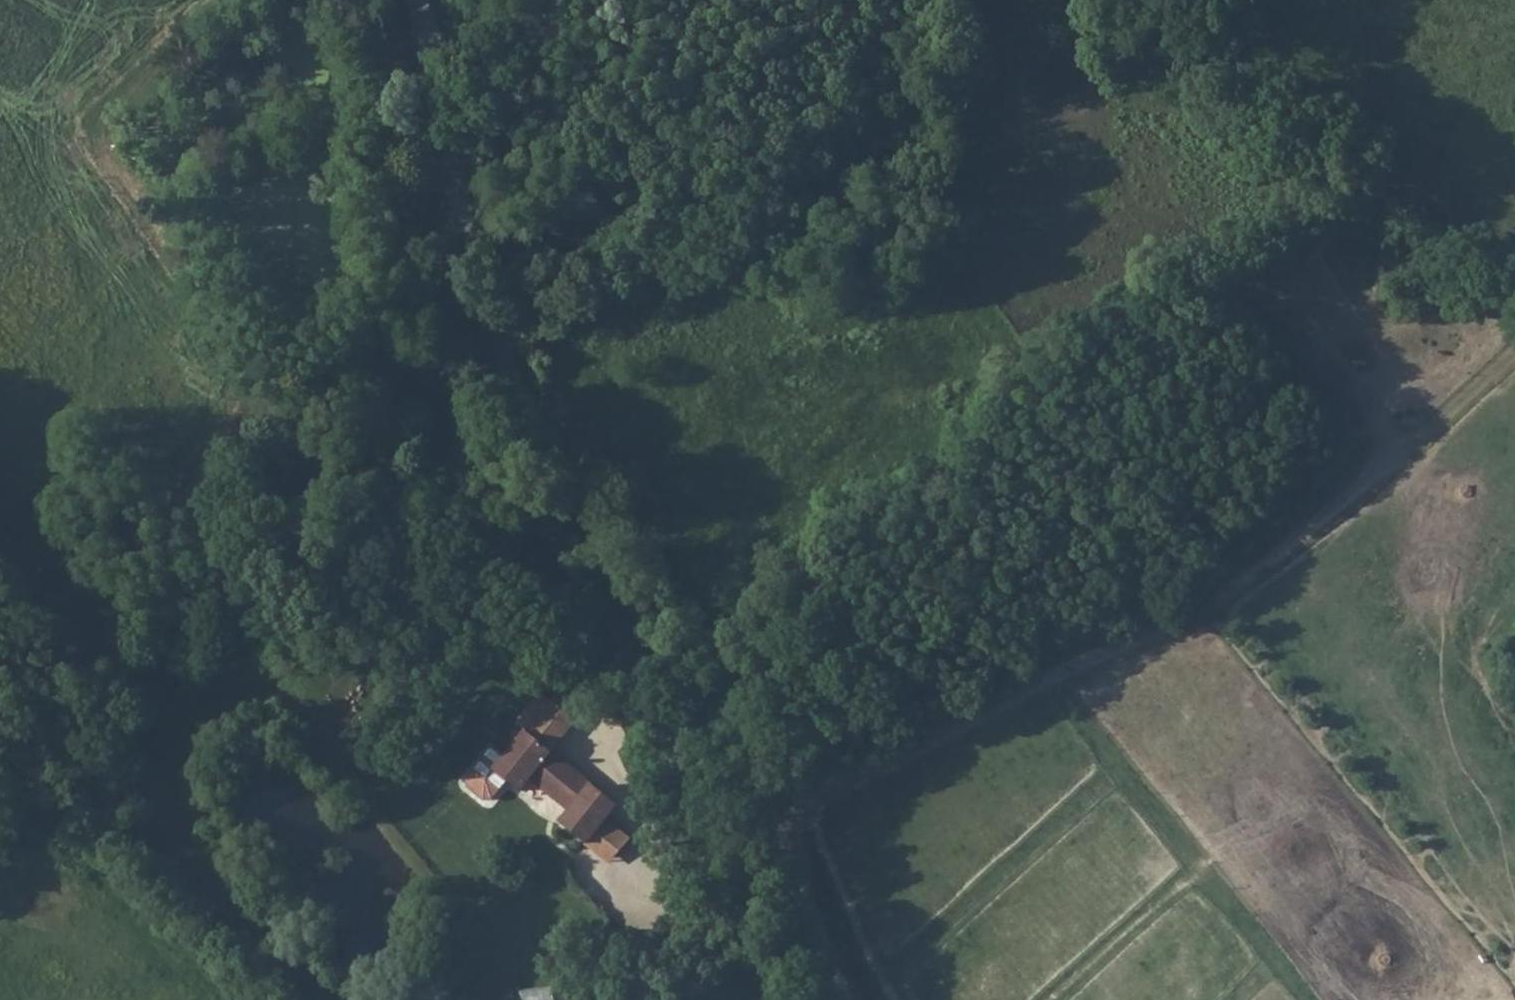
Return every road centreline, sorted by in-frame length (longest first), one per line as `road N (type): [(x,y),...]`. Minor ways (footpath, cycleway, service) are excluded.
road 1 (residential): [(849,999),(764,807),(598,539),(482,316),(415,0)]
road 2 (track): [(764,807),(1197,594),(1349,497),(1339,451),(1197,280)]

